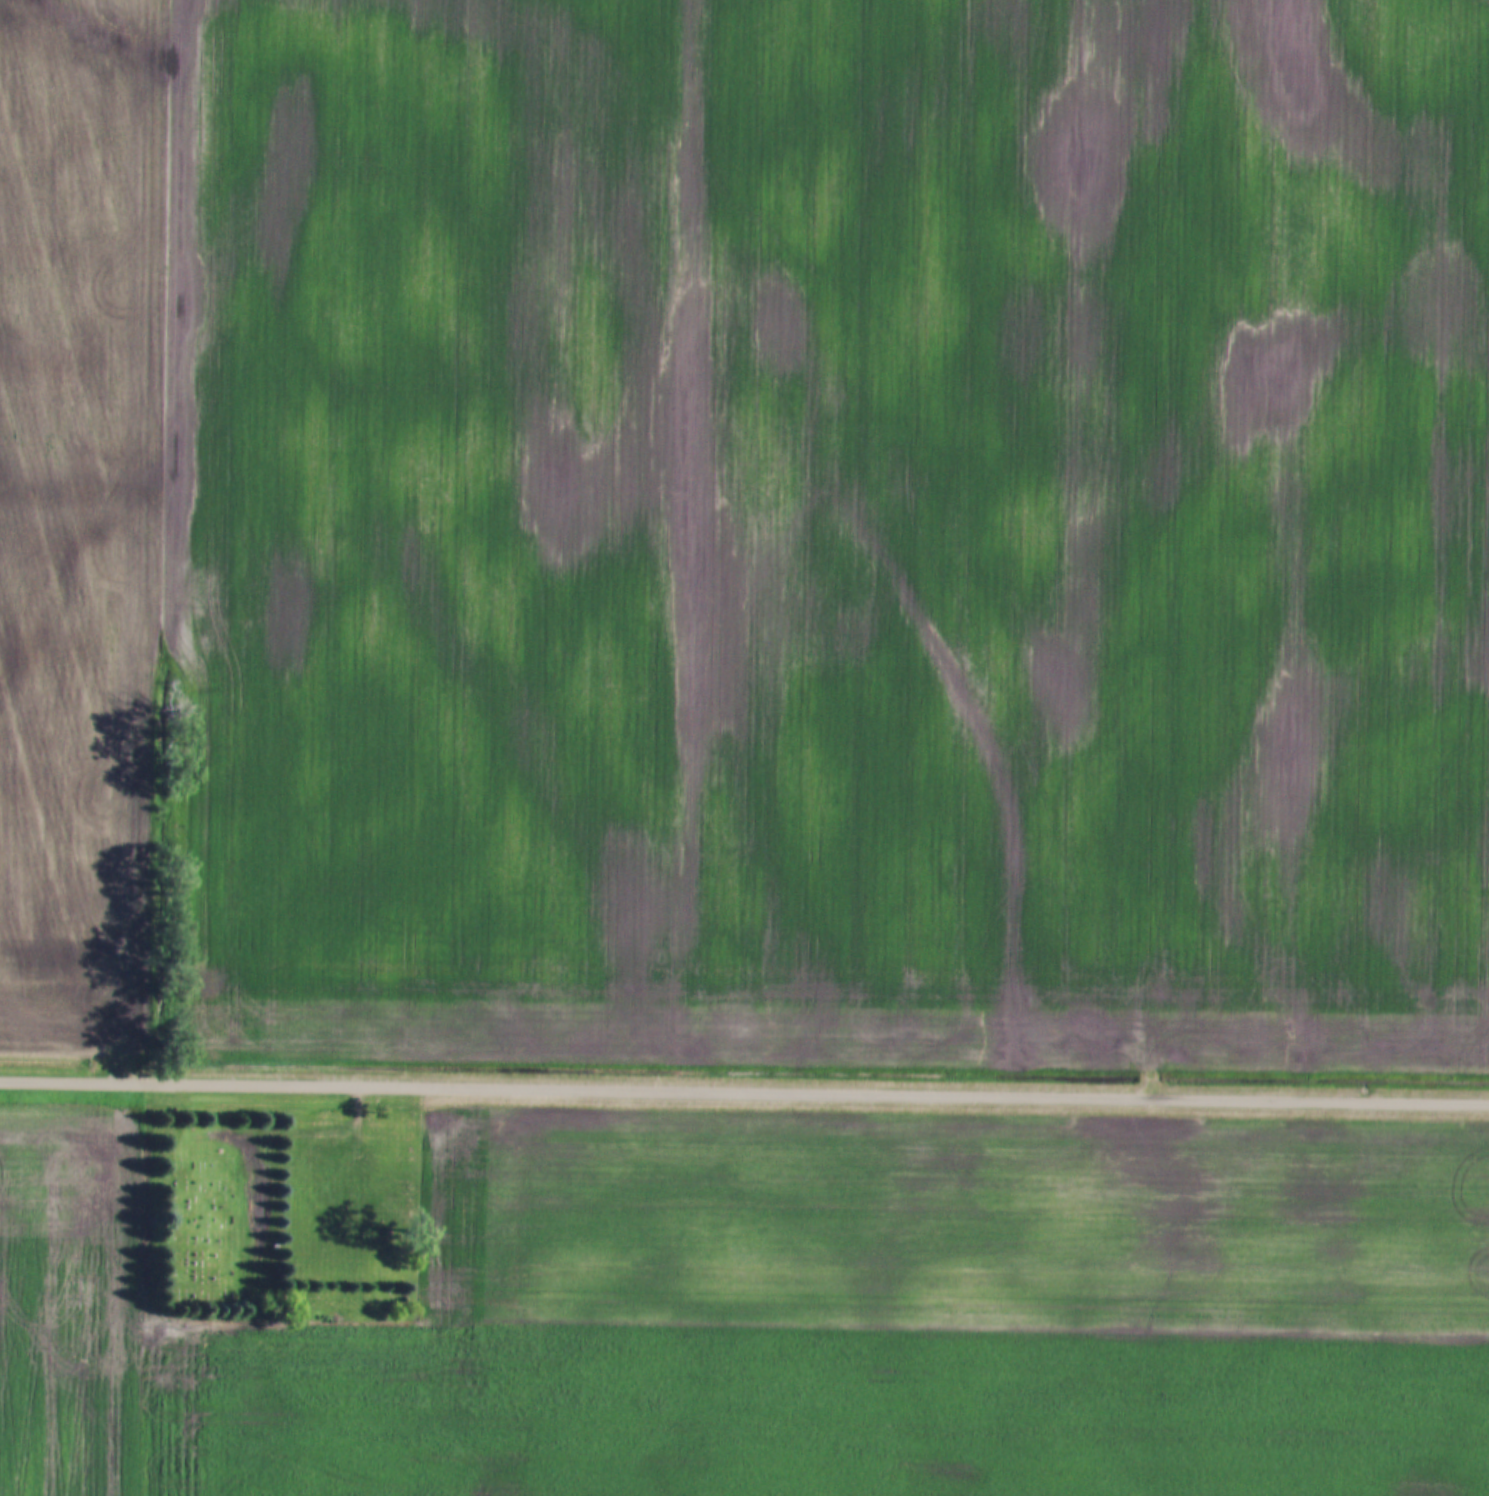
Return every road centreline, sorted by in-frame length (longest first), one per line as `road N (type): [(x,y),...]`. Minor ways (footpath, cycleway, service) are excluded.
road 1 (residential): [(1488,1104),(0,1082)]

